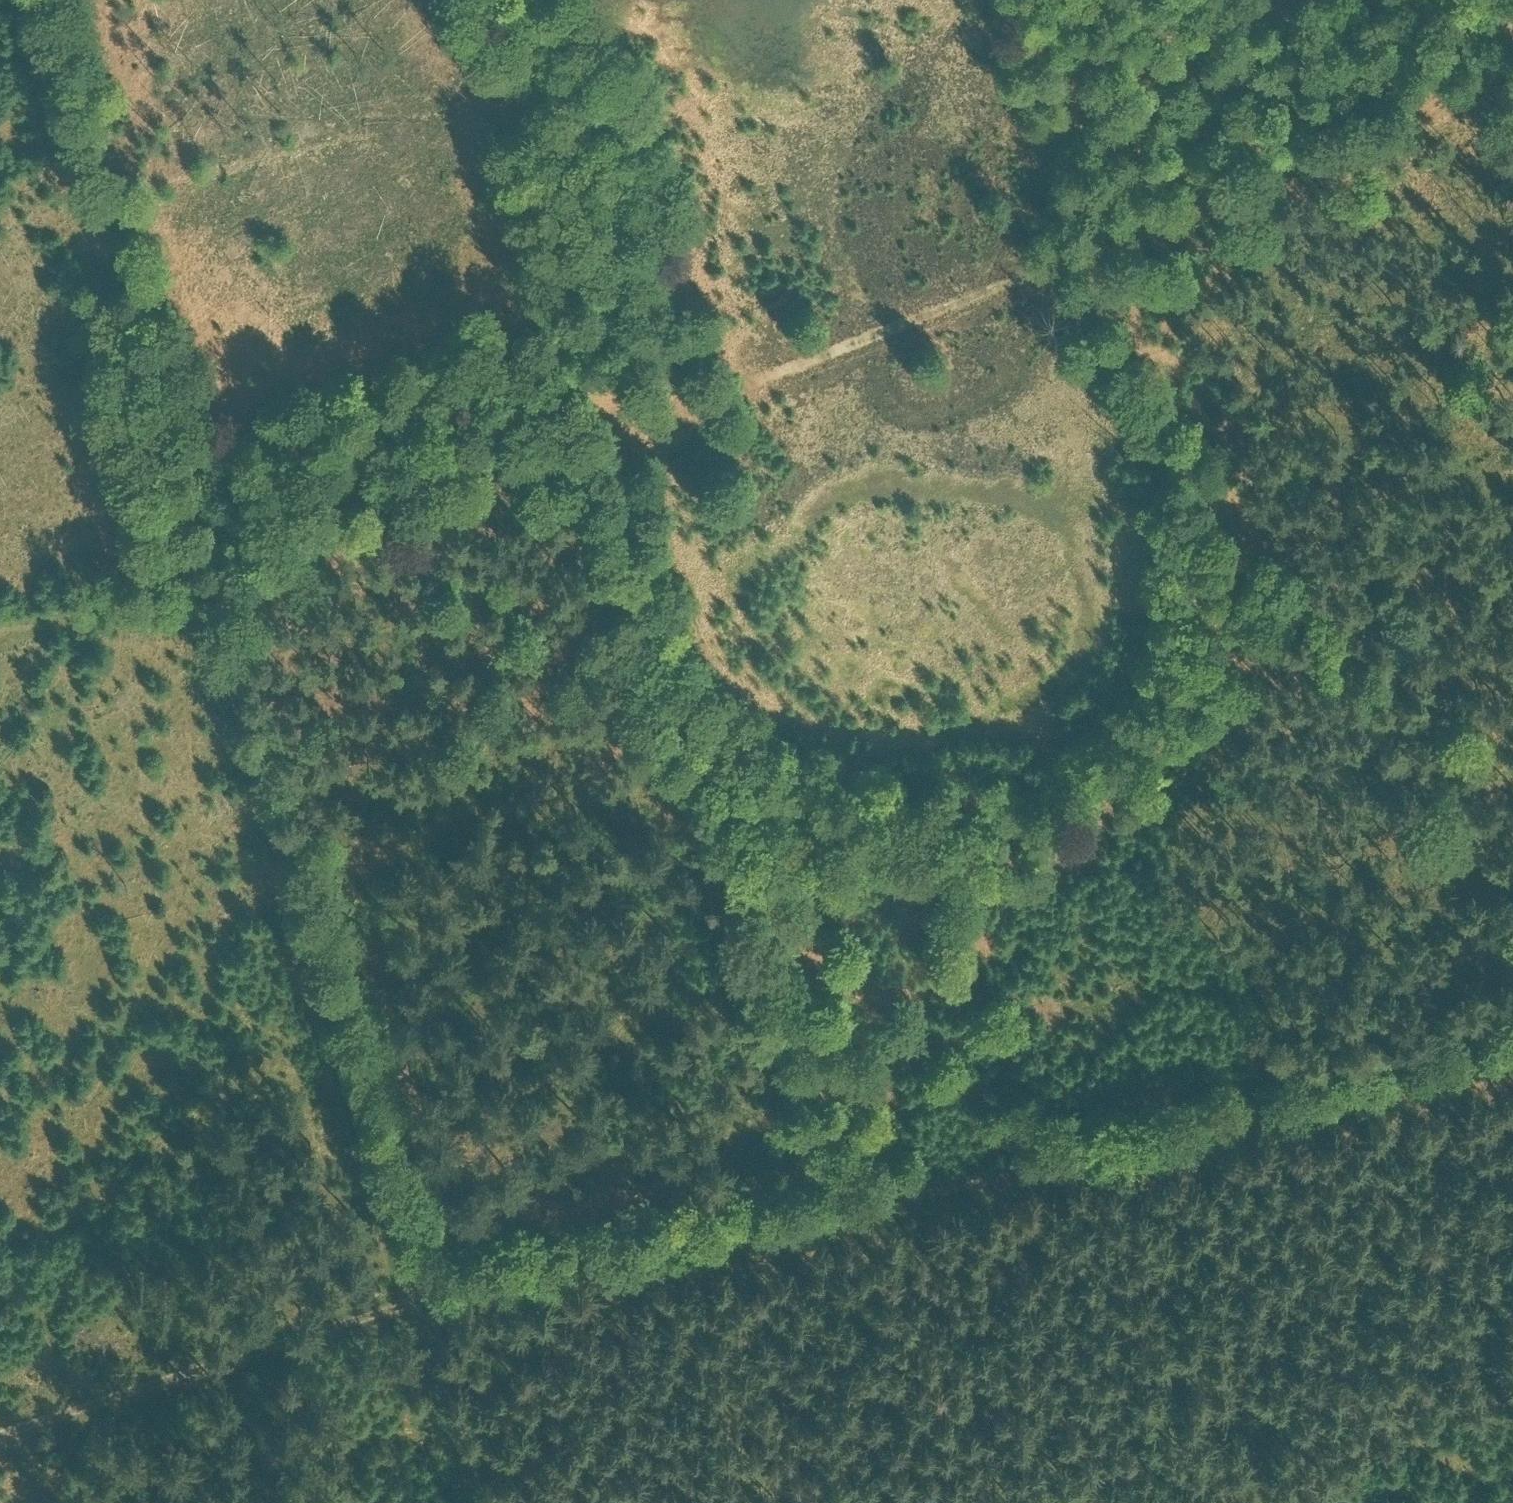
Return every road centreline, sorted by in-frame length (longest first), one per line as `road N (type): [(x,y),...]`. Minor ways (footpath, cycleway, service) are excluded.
road 1 (track): [(471,1502),(31,0)]
road 2 (track): [(1512,83),(202,586)]
road 3 (track): [(418,1313),(1512,1073)]
road 4 (track): [(418,1313),(235,1359),(0,1436)]

